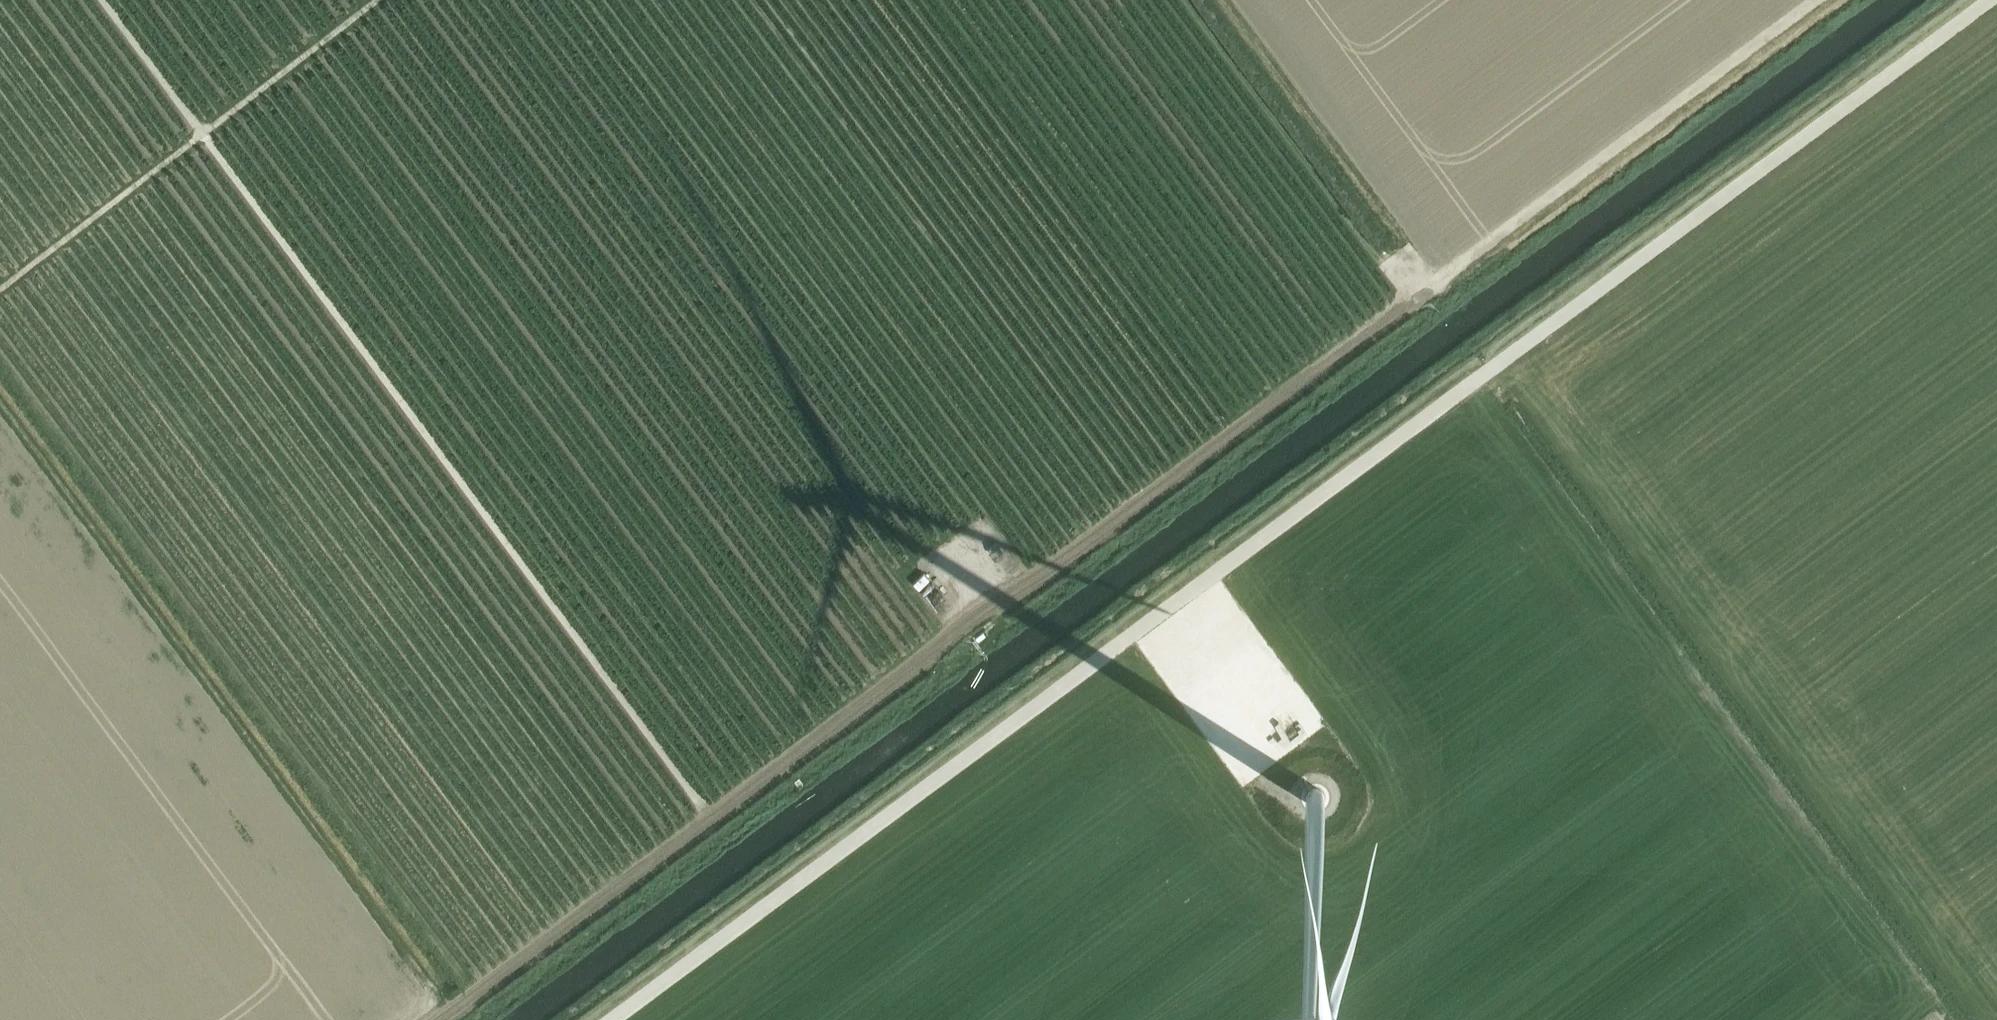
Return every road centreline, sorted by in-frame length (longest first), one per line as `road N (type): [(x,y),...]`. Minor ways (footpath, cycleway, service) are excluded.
road 1 (track): [(1812,0),(434,1019)]

